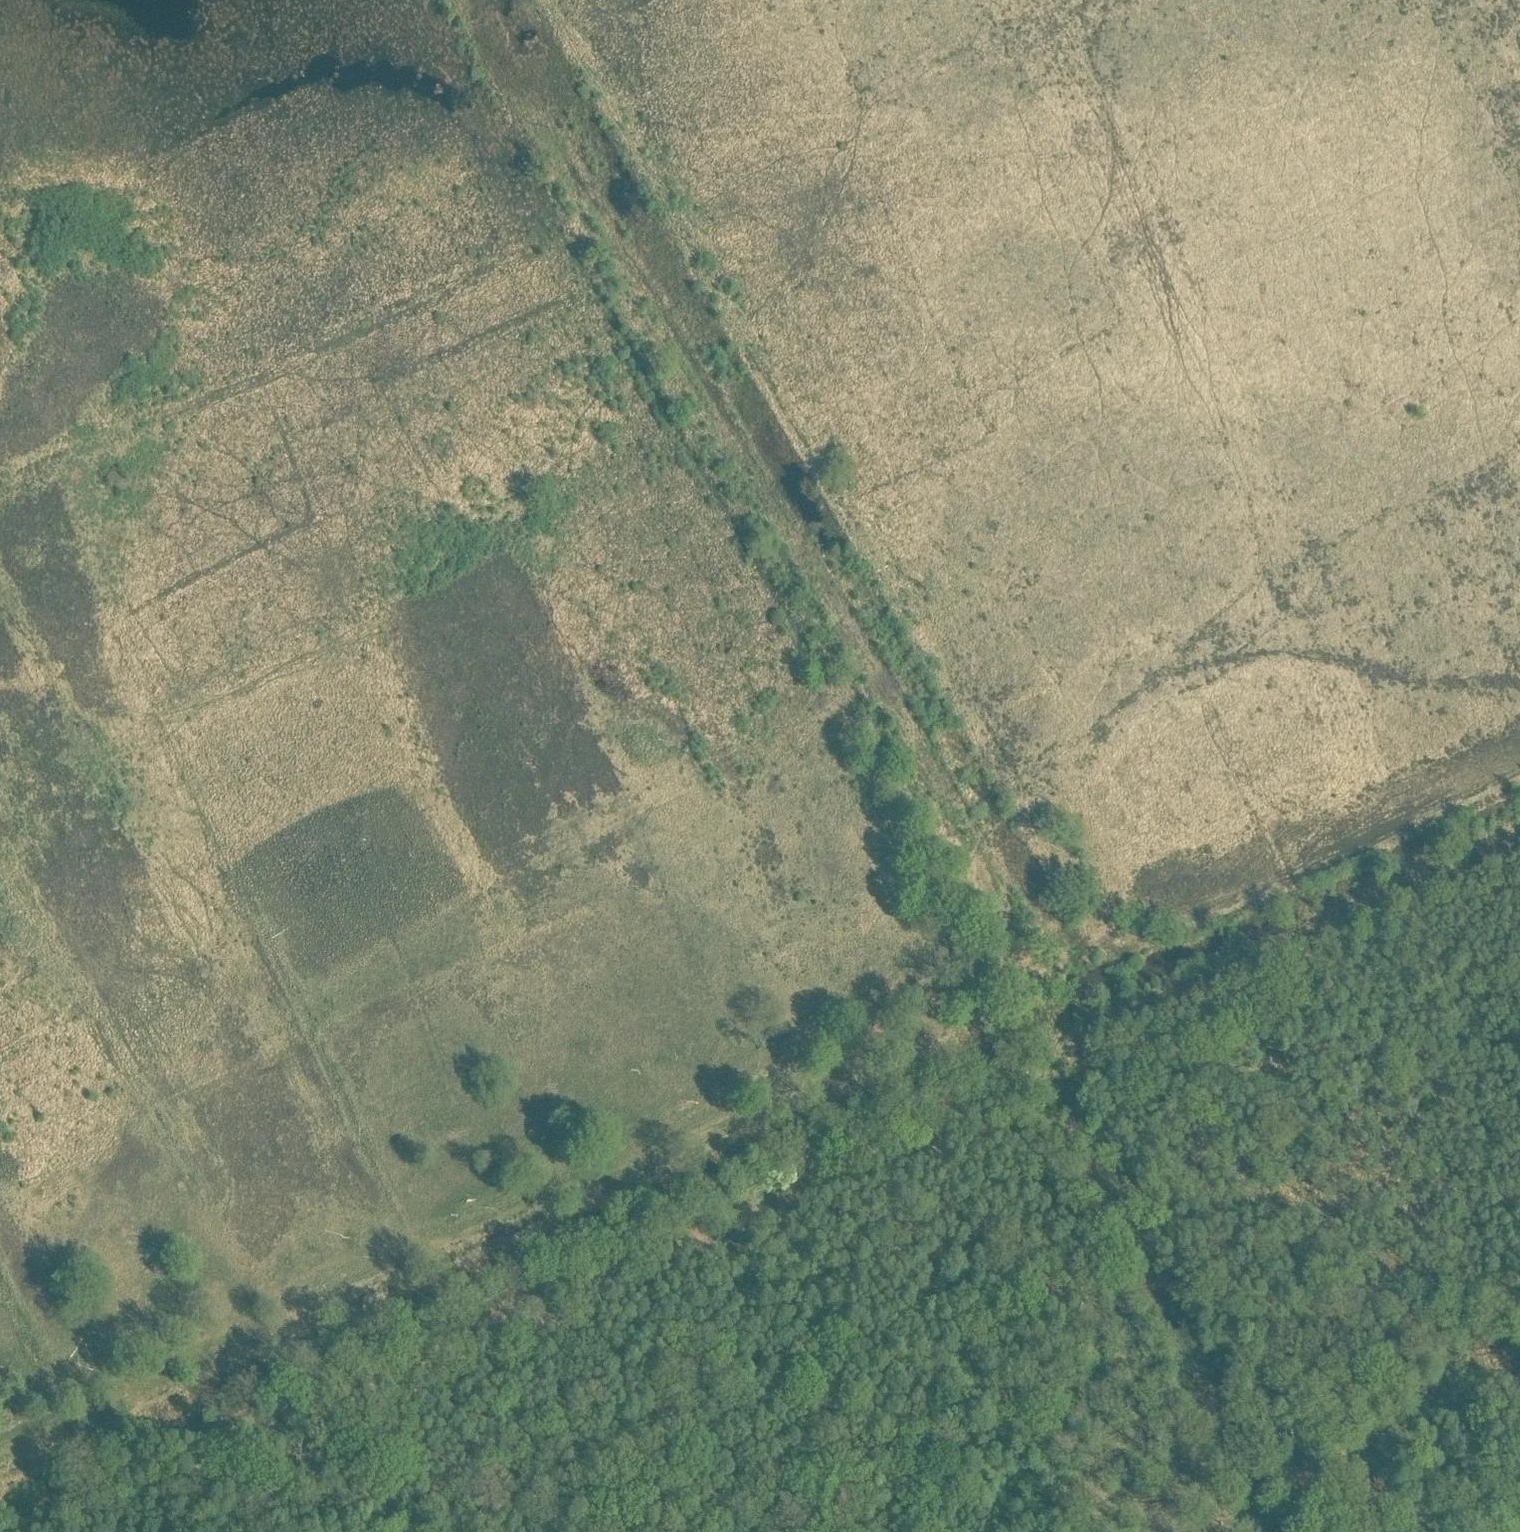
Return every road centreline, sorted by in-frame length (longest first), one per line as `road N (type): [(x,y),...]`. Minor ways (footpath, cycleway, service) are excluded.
road 1 (track): [(1048,1048),(1267,1531)]

